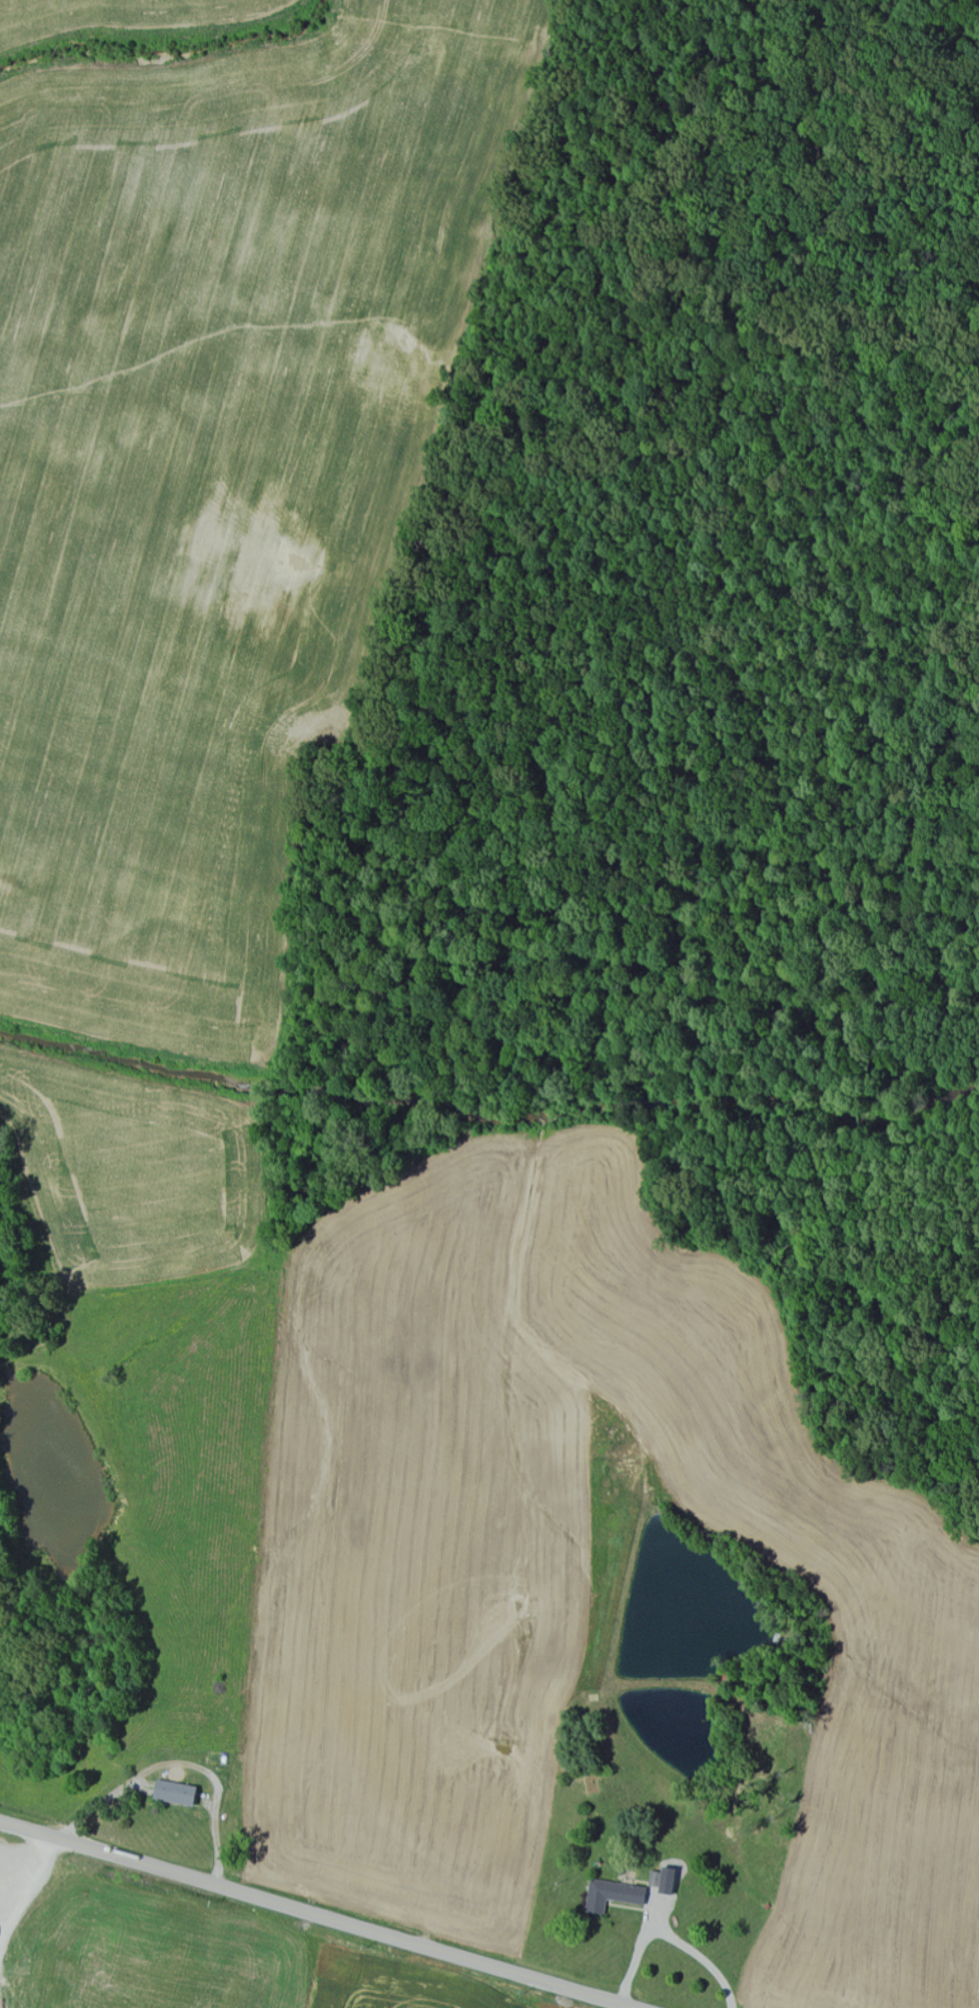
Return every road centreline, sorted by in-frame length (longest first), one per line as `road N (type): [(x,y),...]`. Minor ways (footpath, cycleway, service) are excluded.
road 1 (primary): [(632,2007),(0,1823)]

